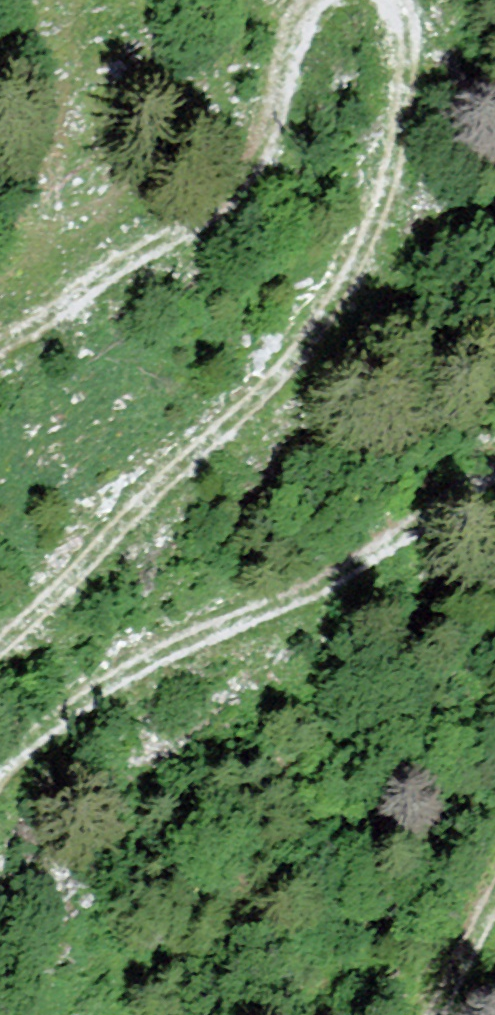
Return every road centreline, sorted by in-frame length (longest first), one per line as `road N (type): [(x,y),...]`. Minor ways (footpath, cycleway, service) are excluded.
road 1 (track): [(397,0),(409,32),(400,144),(379,221),(328,329),(0,651)]
road 2 (track): [(0,774),(43,730),(112,685),(416,535),(494,478)]
road 3 (track): [(0,345),(223,207),(268,124),(294,19),(306,0)]

